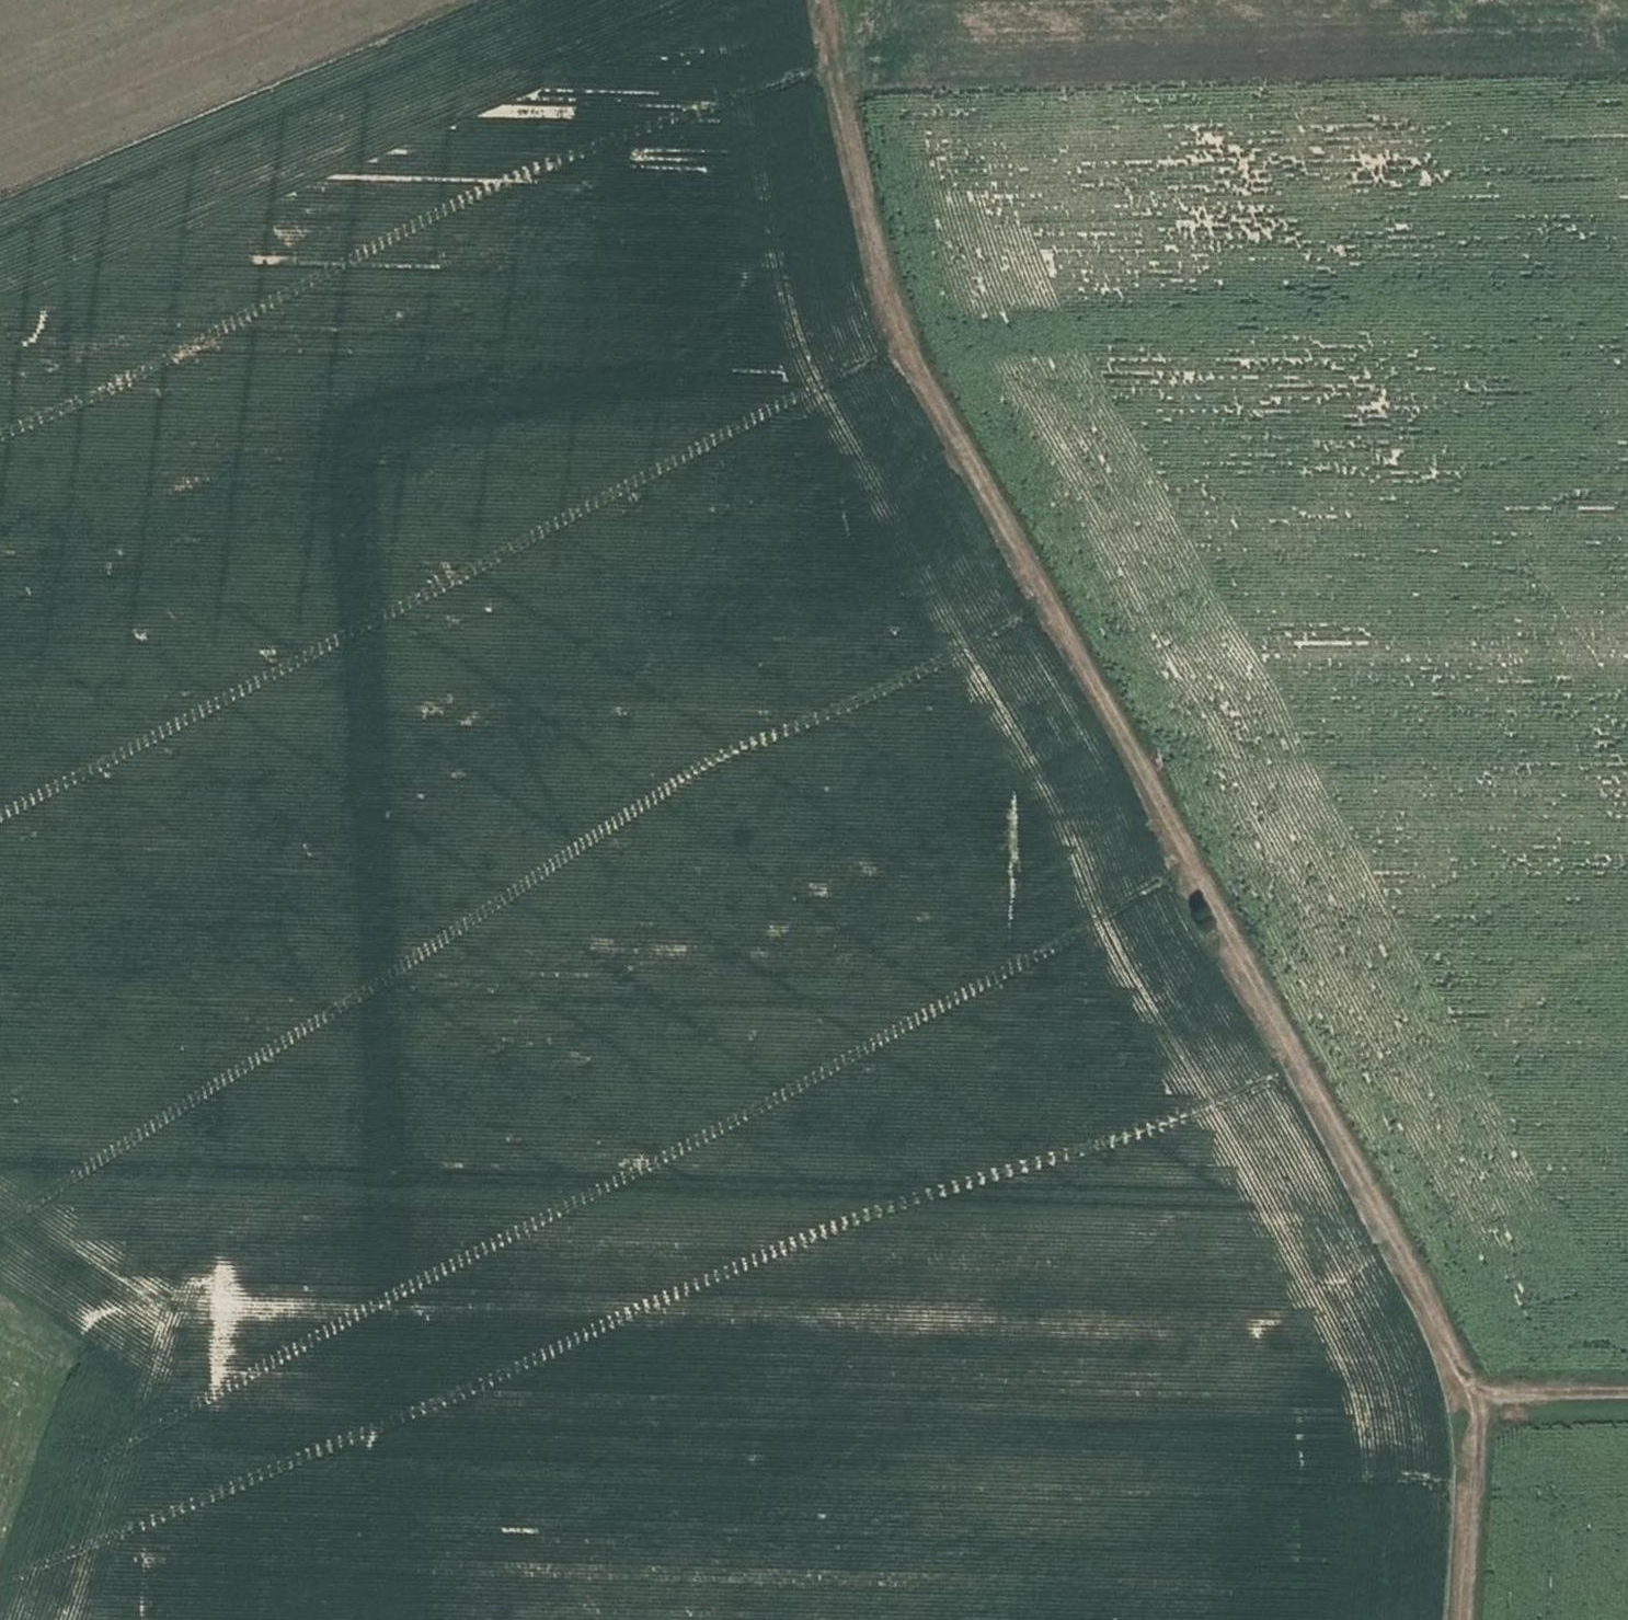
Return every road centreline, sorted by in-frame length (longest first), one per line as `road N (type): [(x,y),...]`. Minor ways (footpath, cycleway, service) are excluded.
road 1 (track): [(1468,1397),(894,300),(821,0)]
road 2 (track): [(1456,1619),(1468,1397),(1627,1395)]

